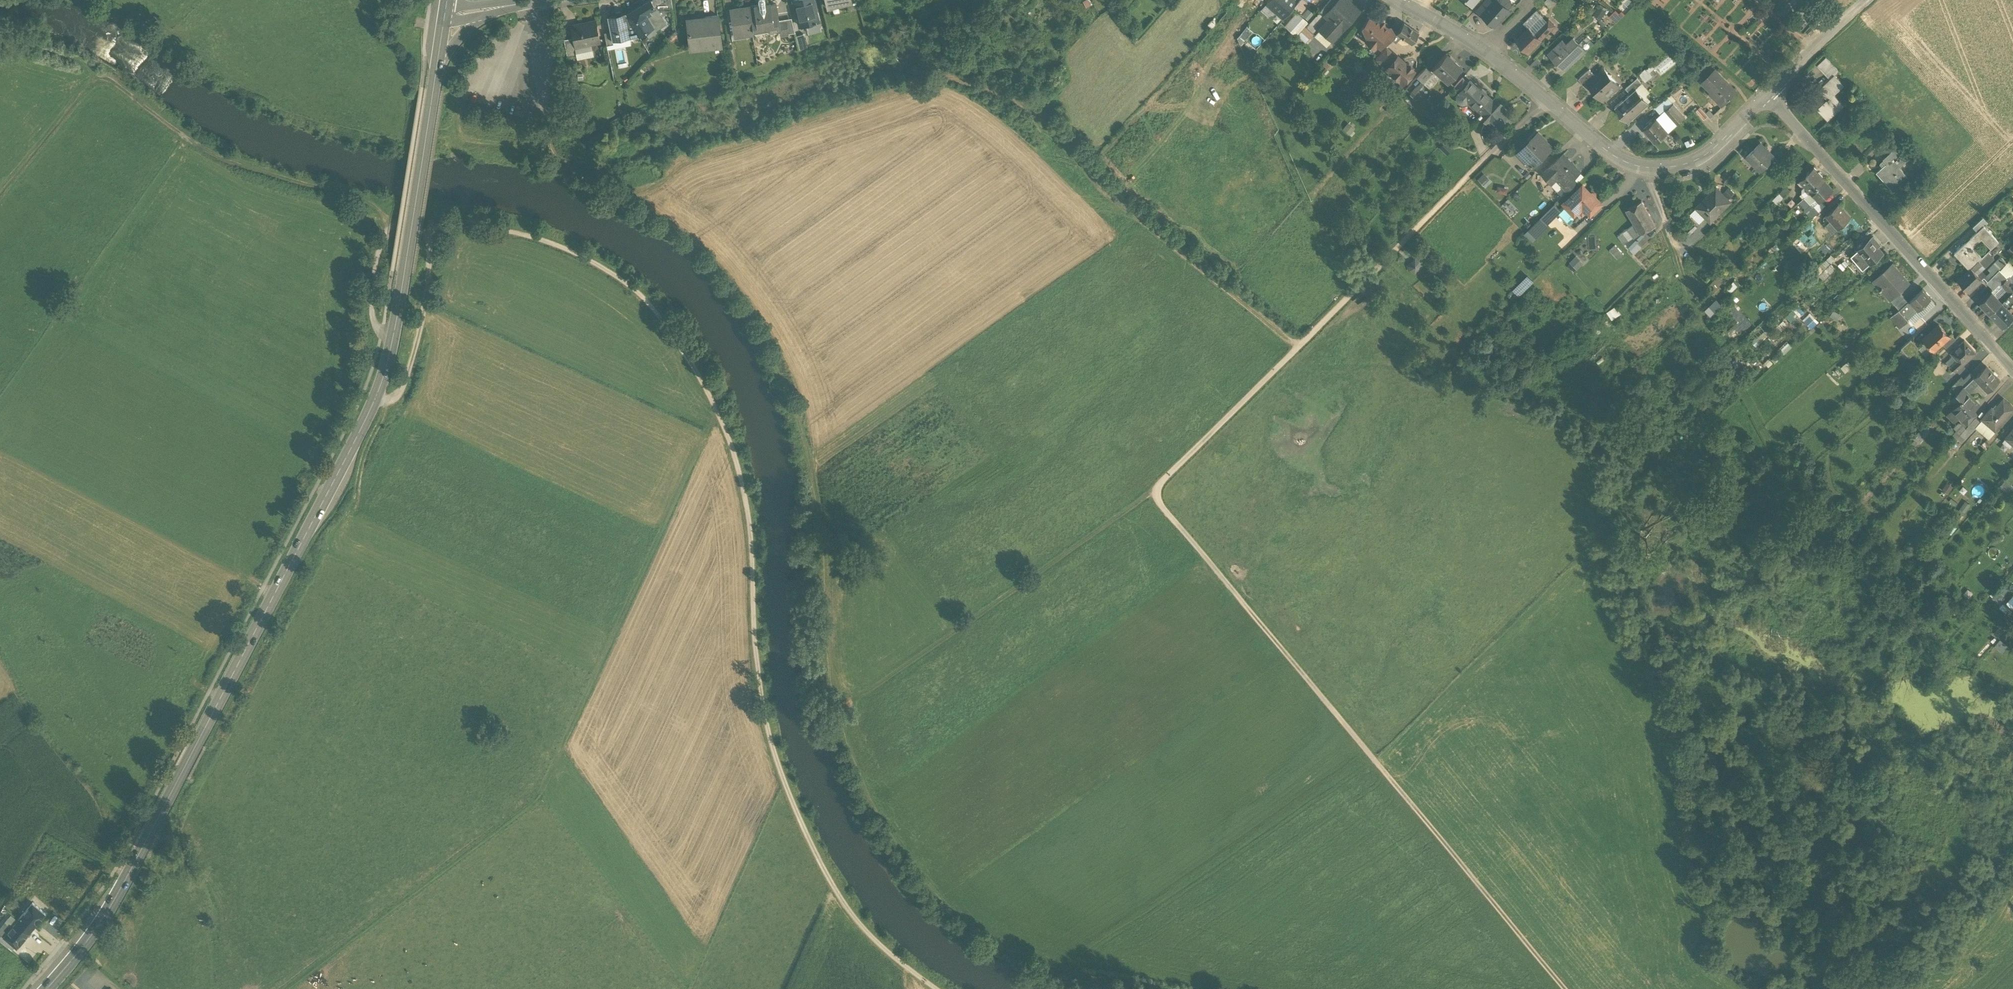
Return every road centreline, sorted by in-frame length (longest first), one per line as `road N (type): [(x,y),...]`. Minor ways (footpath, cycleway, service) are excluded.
road 1 (track): [(1568,988),(1157,492),(1546,100)]
road 2 (track): [(389,226),(508,230),(578,254),(636,292),(690,353),(735,443),(752,502),(765,693),(783,771),(843,898),(875,938),(939,988)]
road 3 (primary): [(47,988),(115,901),(376,397),(392,343),(433,87)]
road 4 (track): [(294,988),(541,800),(722,414)]
road 5 (track): [(0,201),(97,79),(205,154),(251,176),(371,207),(389,226)]
road 6 (track): [(1157,492),(840,710)]
road 7 (residential): [(2012,366),(1766,97)]
road 8 (residential): [(1766,97),(1700,157),(1642,168),(1605,150),(1481,50)]
road 9 (track): [(1654,168),(1694,301),(1772,428)]
road 10 (track): [(947,82),(1015,103),(1144,227)]
road 11 (track): [(1298,351),(1144,227)]
road 12 (track): [(432,233),(407,376),(396,396),(376,397)]
road 13 (residential): [(1766,97),(1866,0)]

